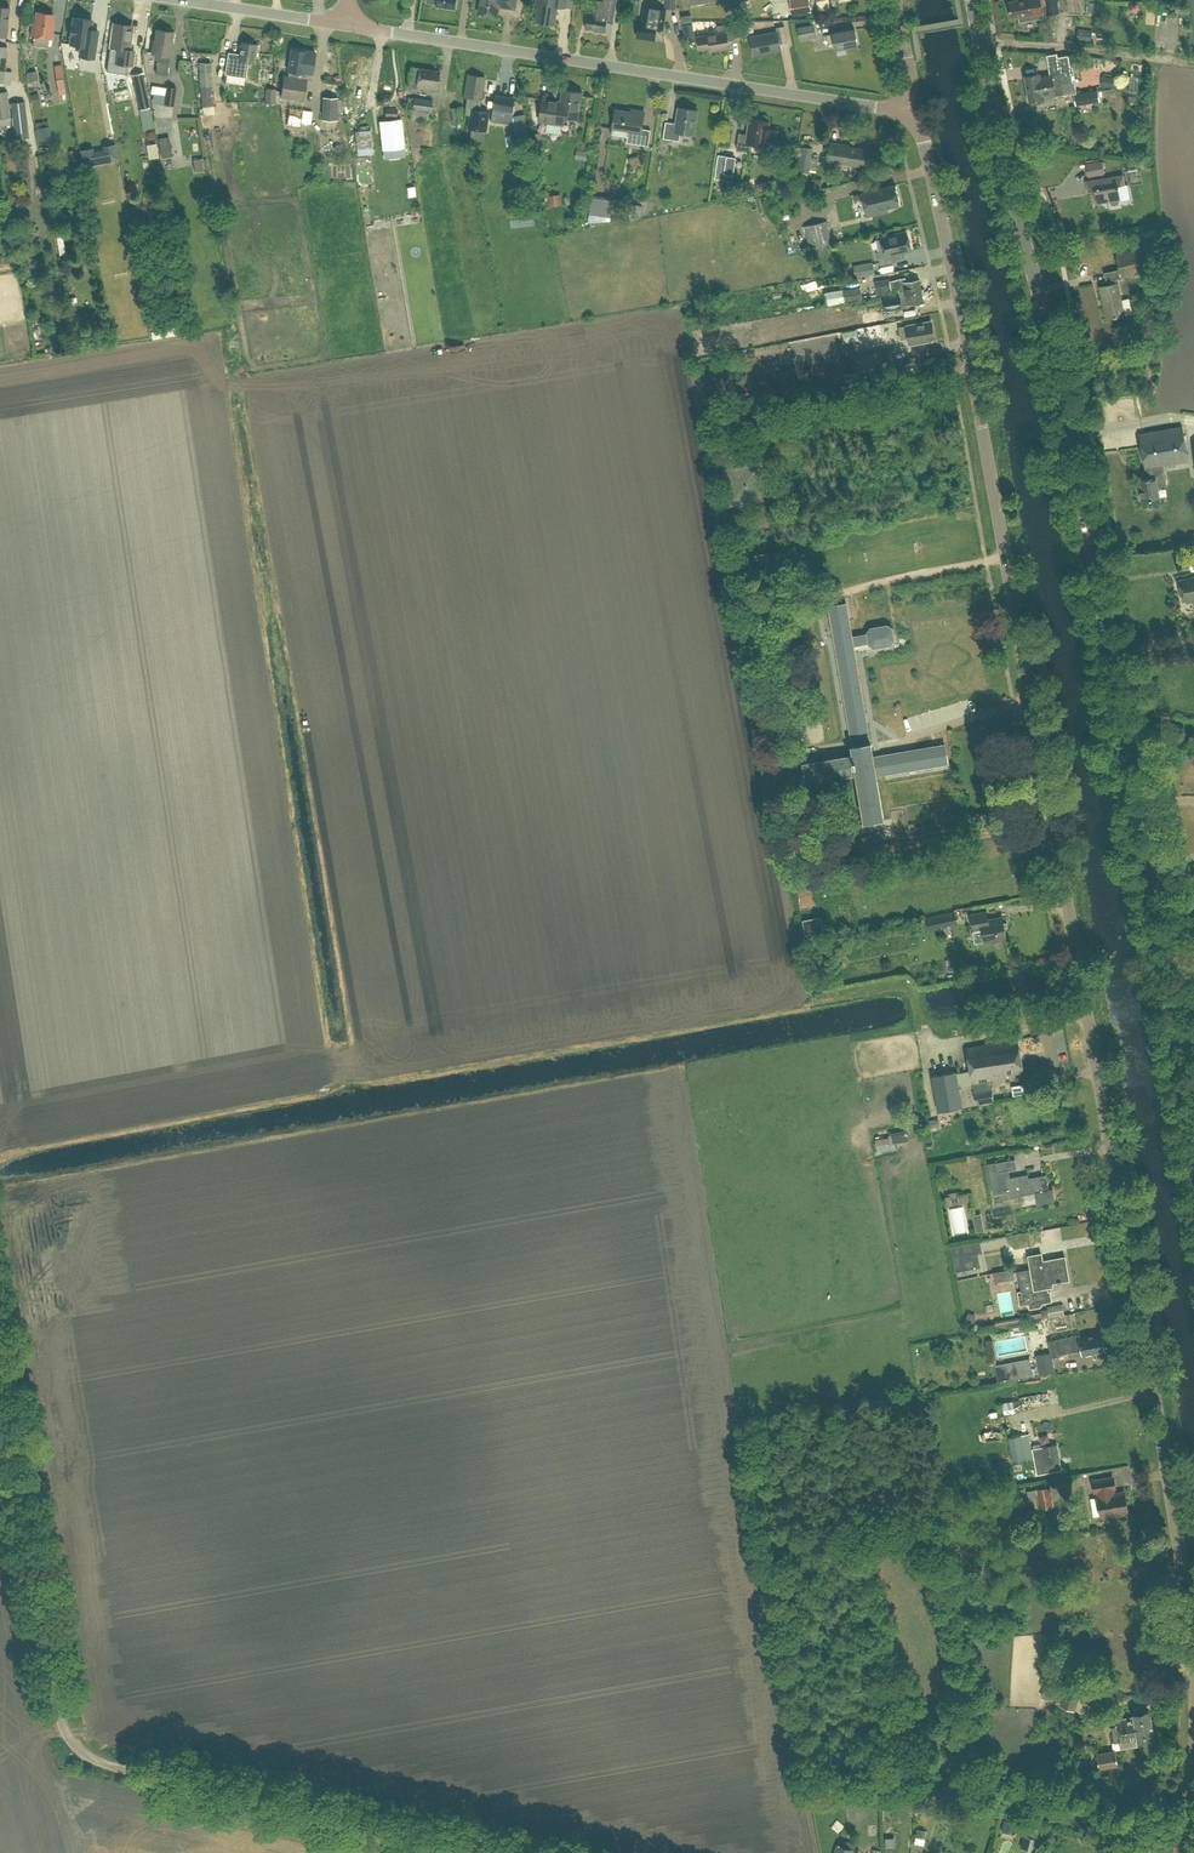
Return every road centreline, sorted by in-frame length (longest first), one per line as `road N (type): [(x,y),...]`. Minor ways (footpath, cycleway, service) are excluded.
road 1 (unclassified): [(1193,1659),(1054,822),(918,111)]
road 2 (tertiary): [(1193,1135),(1072,428),(998,131),(974,0)]
road 3 (unclassified): [(495,1852),(124,1767),(78,1747),(55,1700),(0,1390)]
road 4 (residential): [(918,111),(348,24)]
road 5 (residential): [(348,24),(190,0)]

